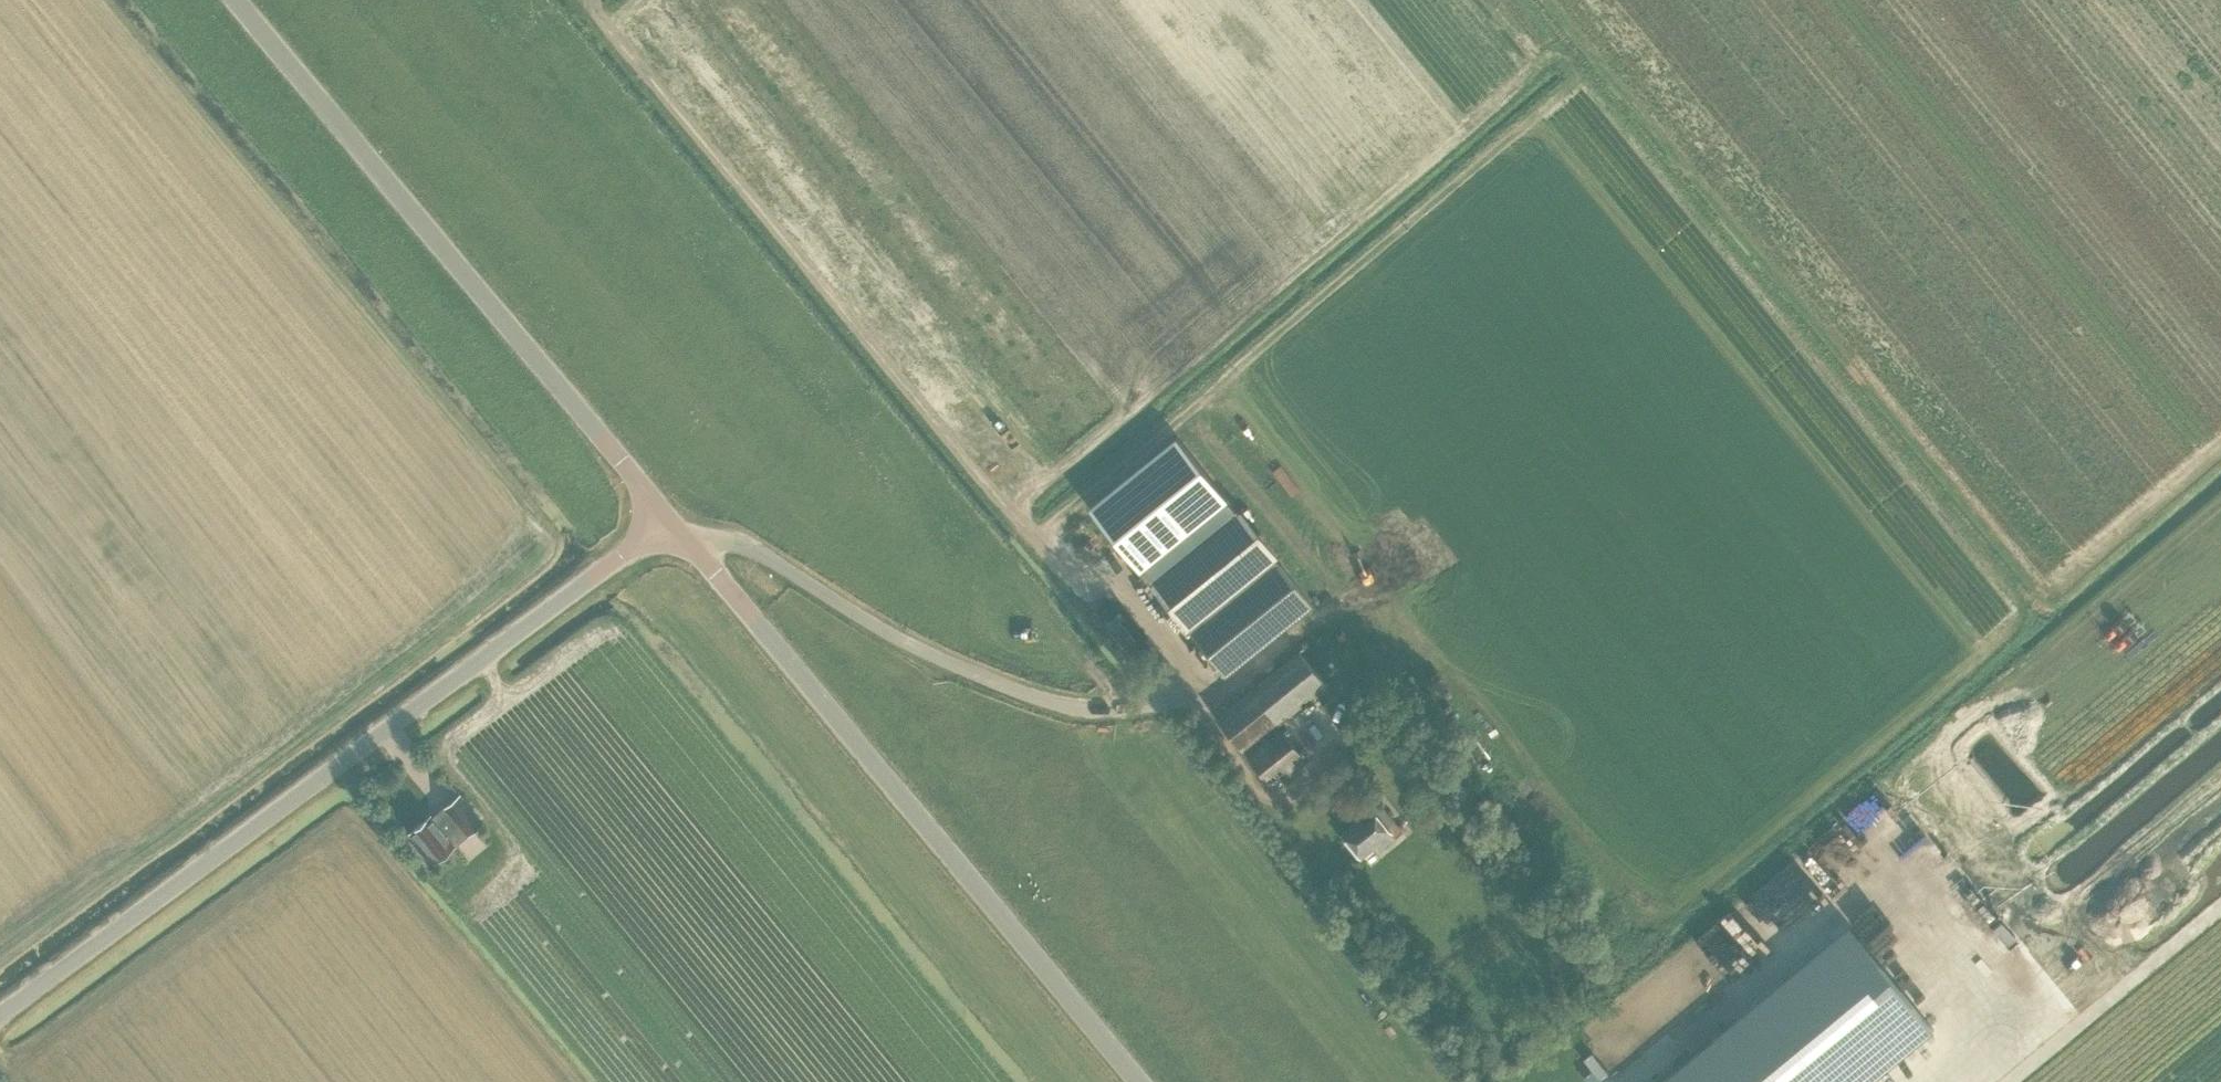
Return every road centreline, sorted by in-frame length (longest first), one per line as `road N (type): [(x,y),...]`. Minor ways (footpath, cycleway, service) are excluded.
road 1 (unclassified): [(0,1016),(671,525)]
road 2 (tertiary): [(1144,1081),(671,525)]
road 3 (tertiary): [(671,525),(238,0)]

